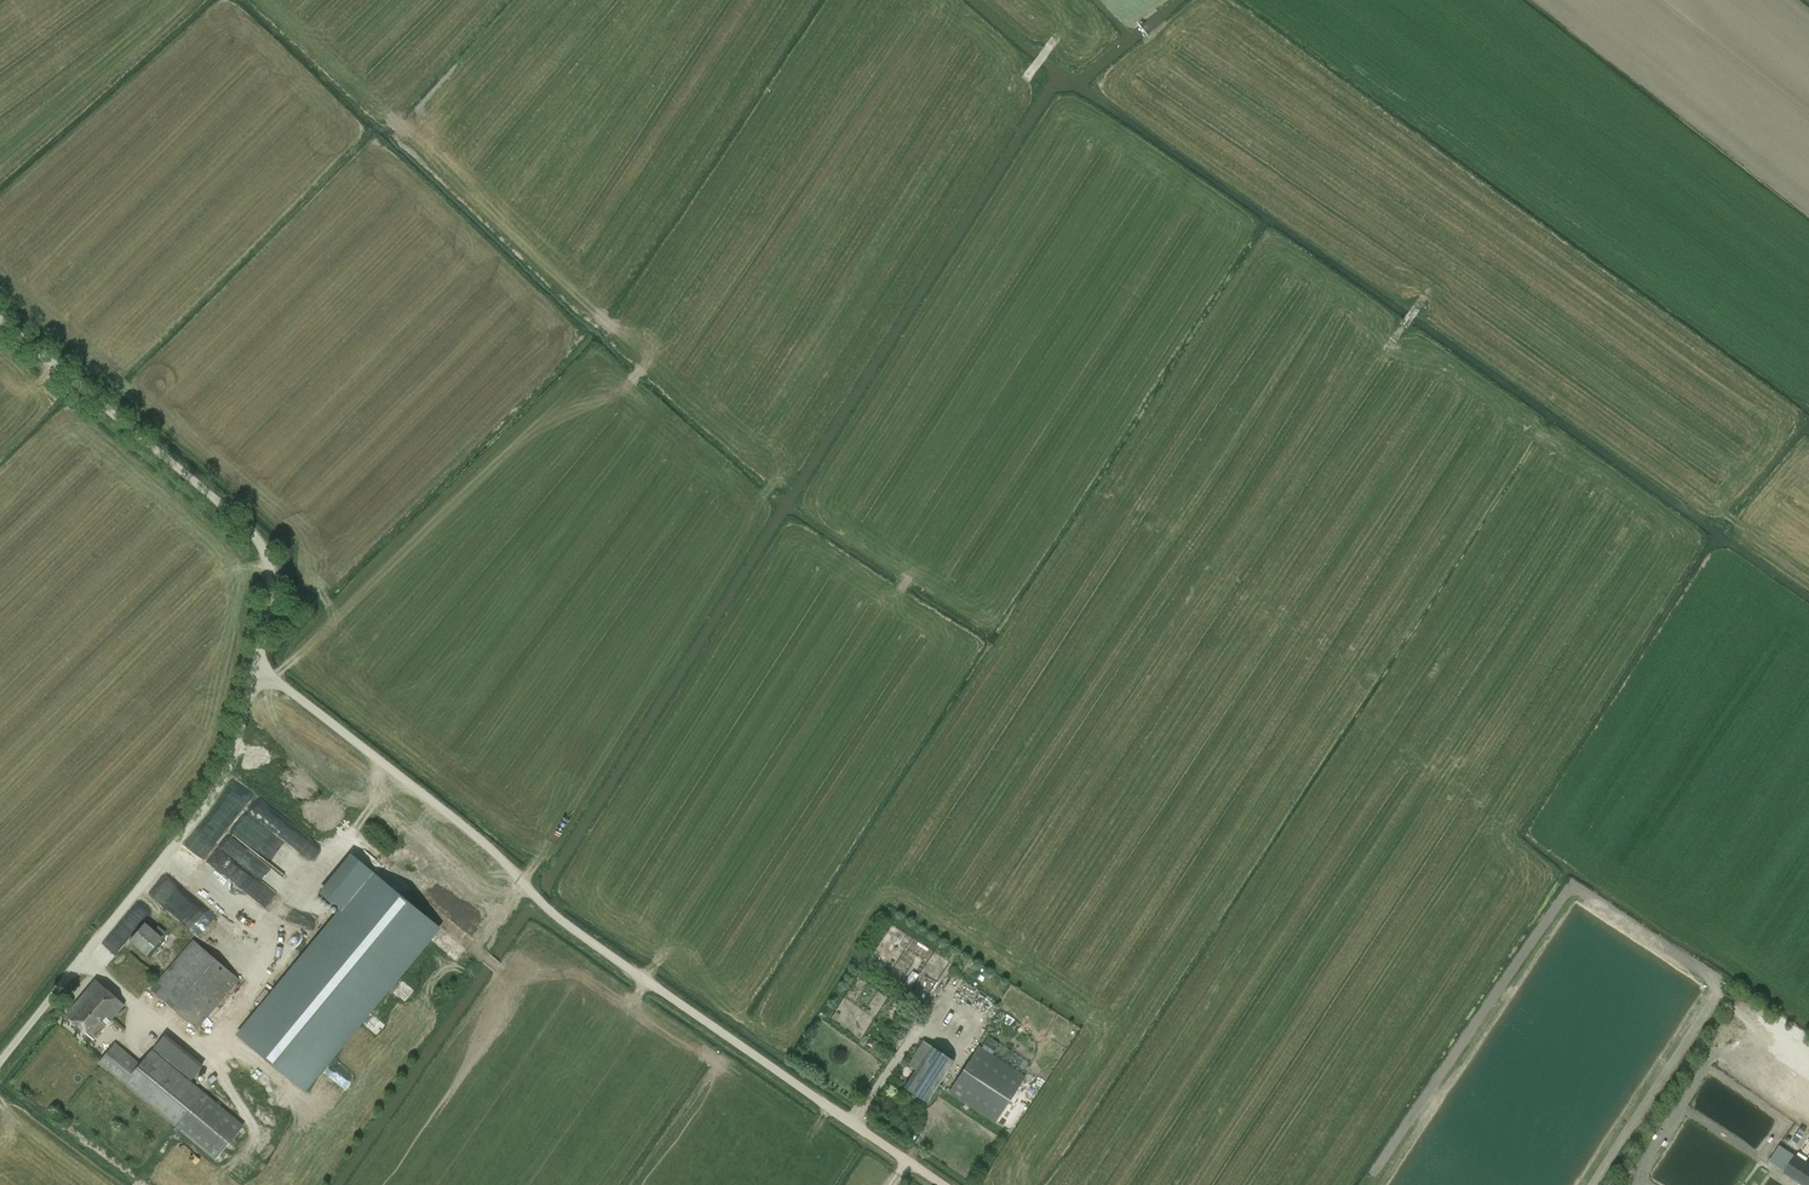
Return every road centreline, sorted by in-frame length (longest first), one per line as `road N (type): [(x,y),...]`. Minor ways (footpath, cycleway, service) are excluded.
road 1 (unclassified): [(944,1184),(576,940),(504,861),(430,801),(276,683),(255,678)]
road 2 (unclassified): [(255,678),(269,606),(265,550),(0,319)]
road 3 (unclassified): [(0,1063),(209,810),(226,781),(255,678)]

